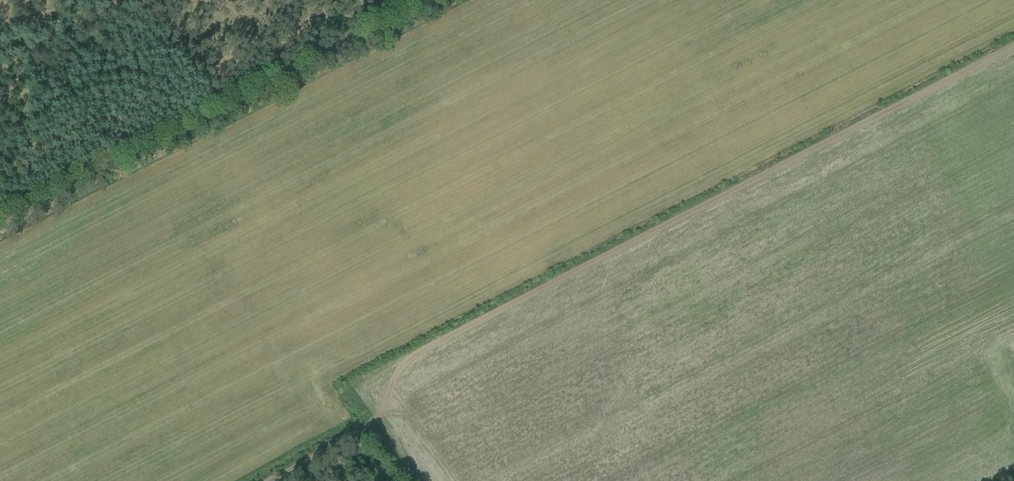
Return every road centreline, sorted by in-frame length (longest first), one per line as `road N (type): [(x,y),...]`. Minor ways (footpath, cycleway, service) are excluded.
road 1 (track): [(407,480),(369,429),(277,480)]

